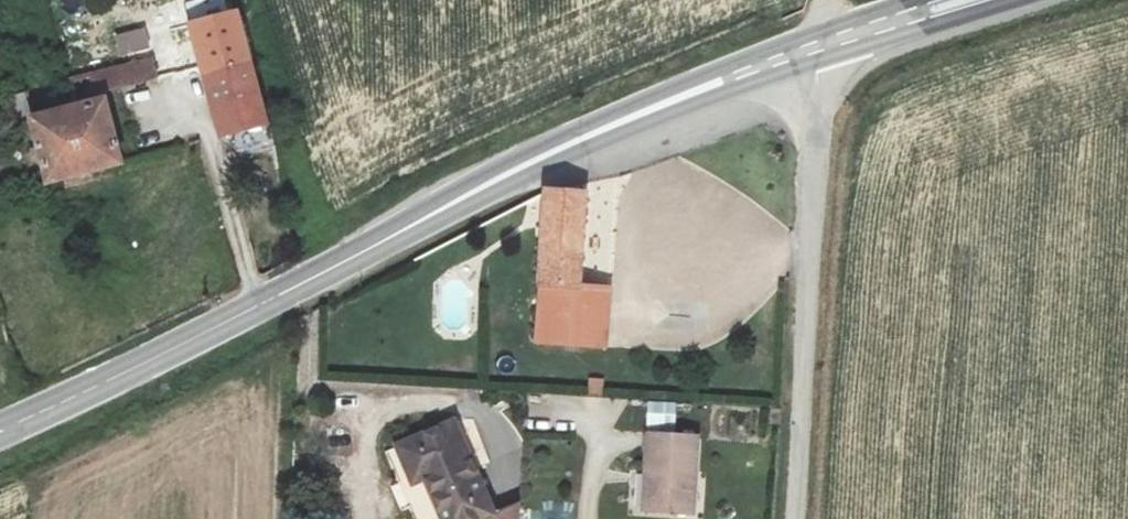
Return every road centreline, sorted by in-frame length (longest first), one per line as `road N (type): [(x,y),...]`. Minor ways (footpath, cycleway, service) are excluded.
road 1 (secondary): [(0,430),(548,154),(814,48)]
road 2 (unclassified): [(814,48),(794,518)]
road 3 (secondary): [(814,48),(967,0)]

